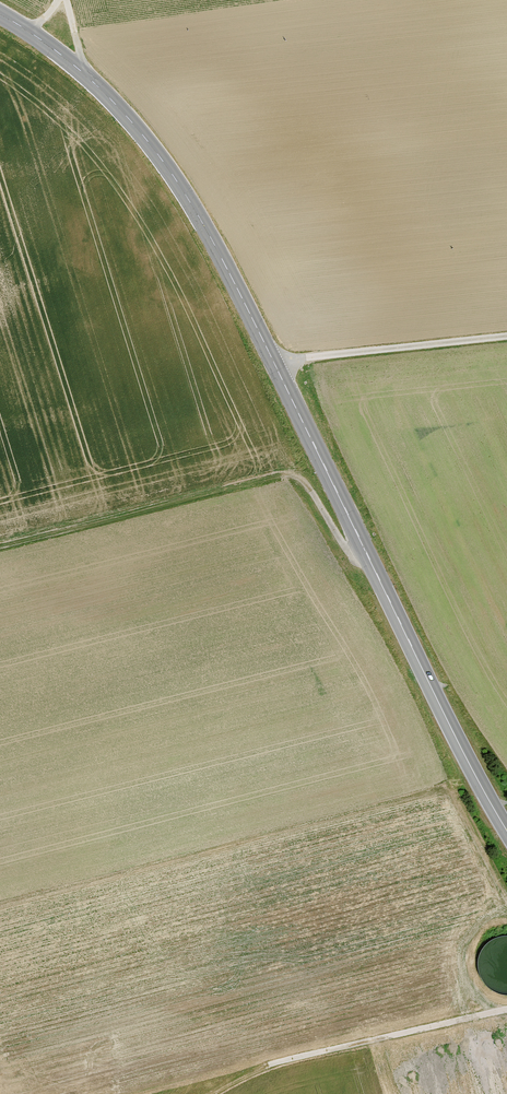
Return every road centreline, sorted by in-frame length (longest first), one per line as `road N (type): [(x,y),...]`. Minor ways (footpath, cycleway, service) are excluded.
road 1 (secondary): [(506,829),(277,367)]
road 2 (secondary): [(277,367),(200,218),(132,122),(68,60),(0,14)]
road 3 (track): [(369,557),(350,555),(294,474),(0,544)]
road 4 (track): [(506,1008),(256,1067),(211,1093)]
road 5 (unclassified): [(506,336),(277,367)]
road 6 (track): [(506,897),(449,779)]

